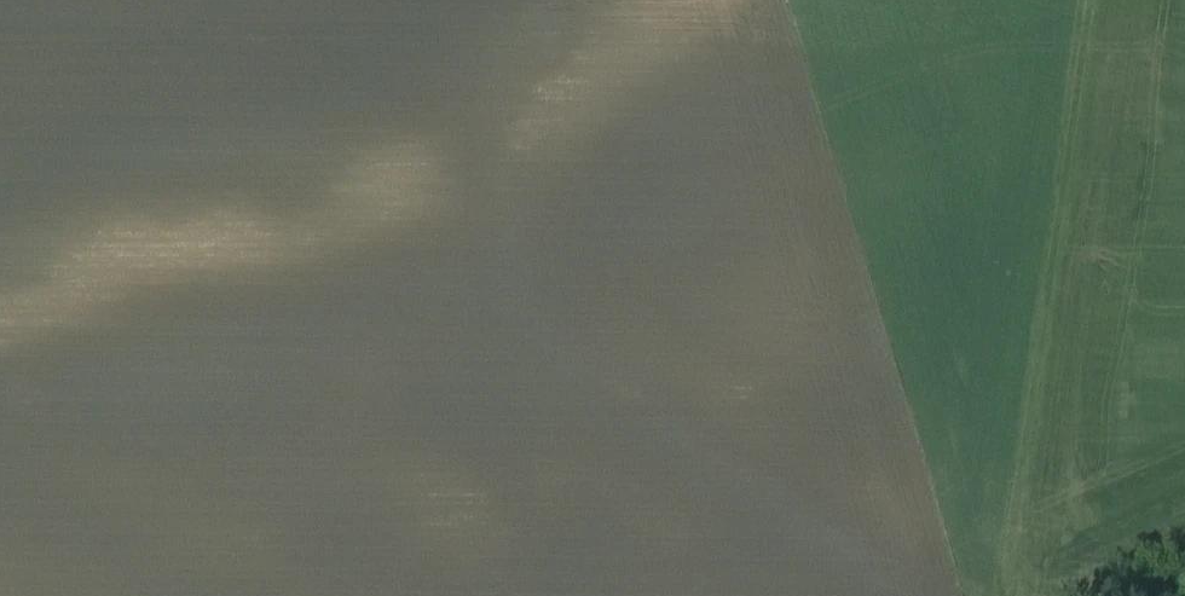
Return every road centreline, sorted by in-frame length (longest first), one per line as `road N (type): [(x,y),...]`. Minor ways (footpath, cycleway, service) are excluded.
road 1 (track): [(1091,0),(1006,595)]

